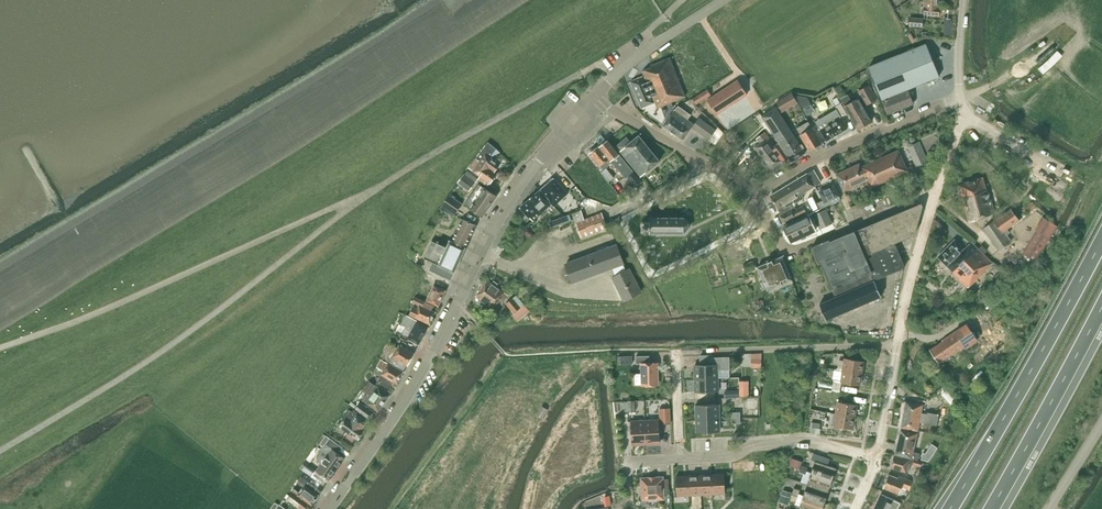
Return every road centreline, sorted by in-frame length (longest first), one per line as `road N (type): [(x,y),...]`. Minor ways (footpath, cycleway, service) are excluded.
road 1 (tertiary): [(329,508),(420,378),(500,213),(595,100)]
road 2 (unclassified): [(0,455),(116,386),(366,195)]
road 3 (residential): [(679,460),(676,353),(898,345)]
road 4 (trunk): [(1101,239),(950,508)]
road 5 (residential): [(937,197),(795,252),(783,251),(749,192)]
road 6 (residential): [(749,192),(960,97)]
road 7 (trunk): [(991,508),(1101,308)]
road 8 (residential): [(679,460),(724,458),(756,442),(813,441),(877,463)]
road 9 (residential): [(749,192),(595,100)]
road 10 (unclassified): [(595,100),(634,60),(722,0)]
road 11 (unclassified): [(898,345),(937,197)]
road 12 (residential): [(963,117),(1070,176)]

